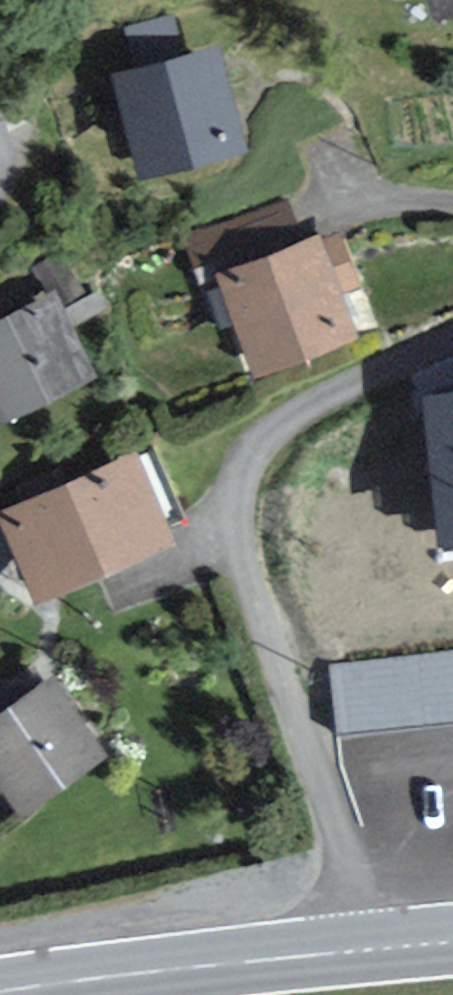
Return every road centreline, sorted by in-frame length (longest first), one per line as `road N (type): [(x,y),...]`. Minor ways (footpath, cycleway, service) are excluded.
road 1 (residential): [(452,350),(273,433),(252,457),(242,490),(243,548),(388,951)]
road 2 (secondary): [(0,991),(388,951)]

